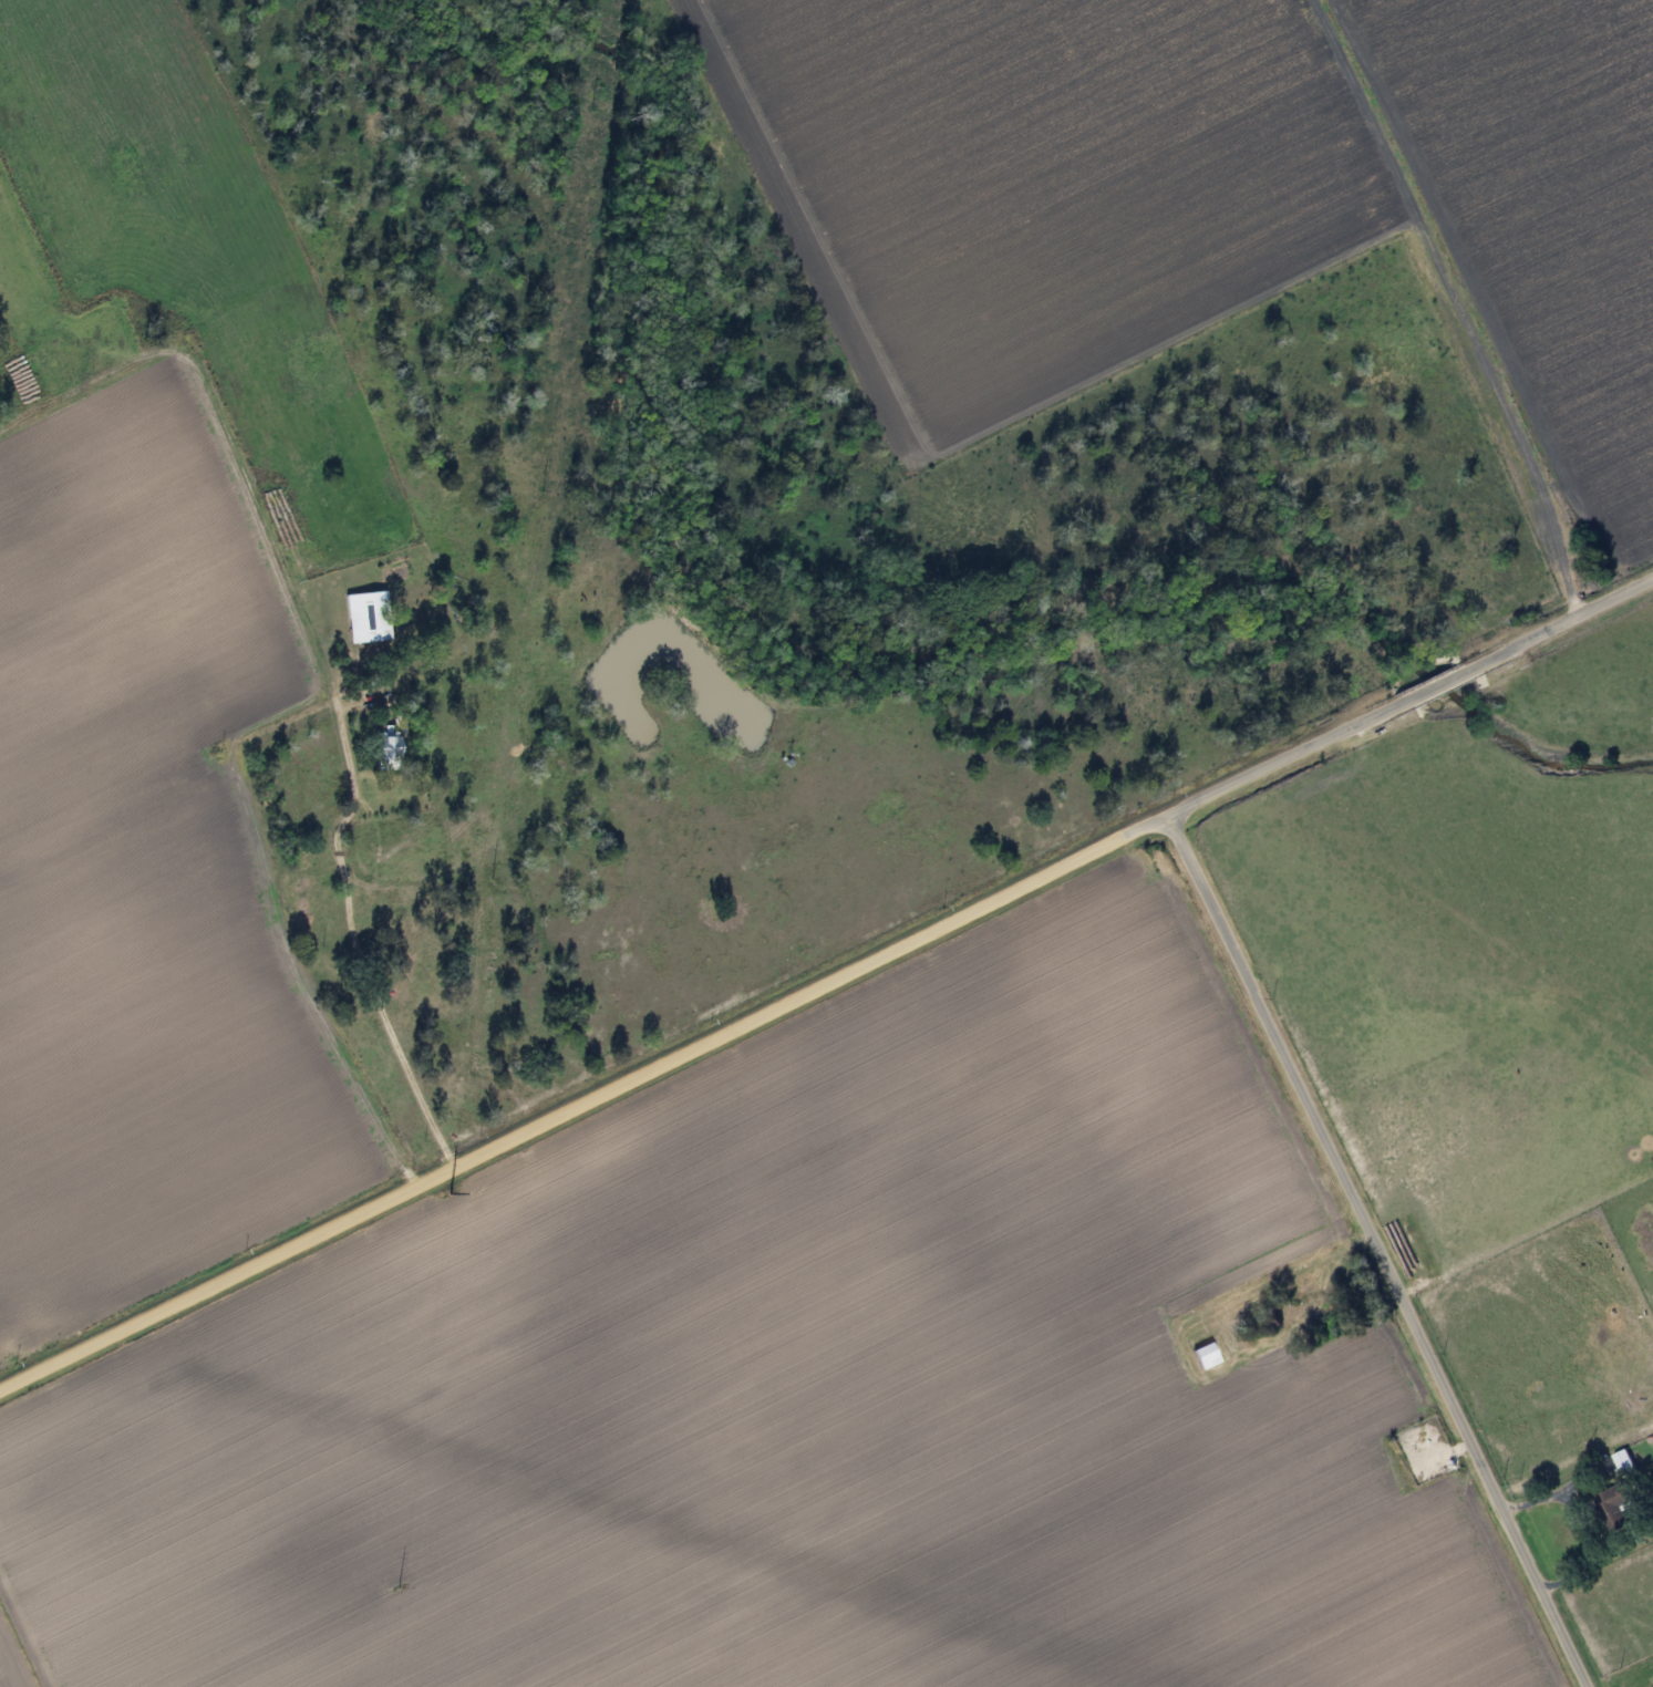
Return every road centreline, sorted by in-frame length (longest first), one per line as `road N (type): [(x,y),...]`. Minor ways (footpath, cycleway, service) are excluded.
road 1 (residential): [(0,1389),(1122,836)]
road 2 (residential): [(1583,1686),(1168,814)]
road 3 (tertiary): [(1122,836),(1652,575)]

